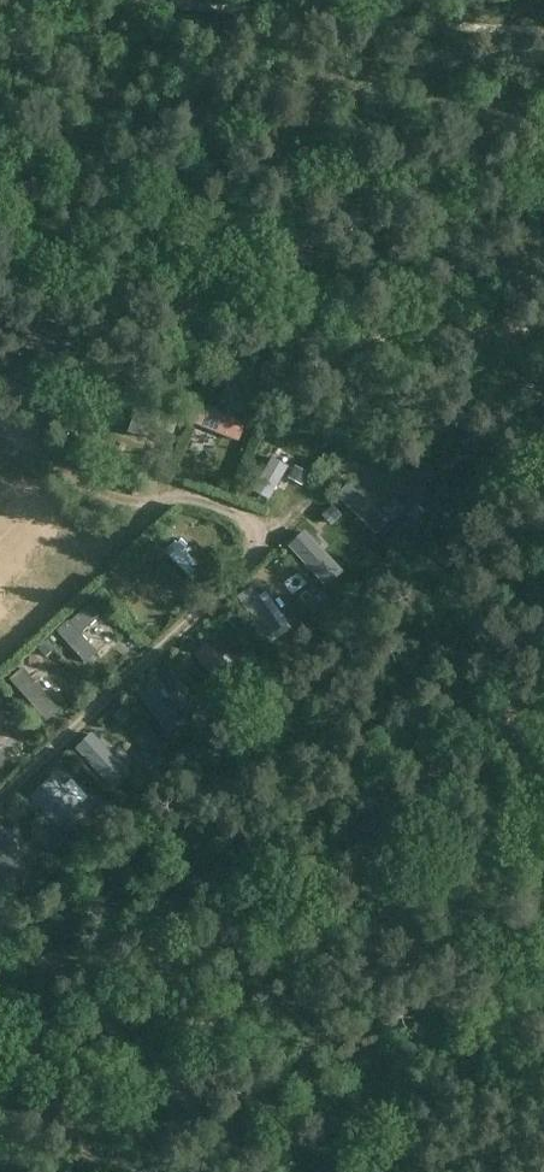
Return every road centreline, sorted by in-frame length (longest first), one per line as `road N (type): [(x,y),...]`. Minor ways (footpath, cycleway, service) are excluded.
road 1 (track): [(543,578),(496,597),(411,662),(302,813),(256,848),(111,879),(79,911),(58,984),(244,1171)]
road 2 (track): [(0,236),(206,312),(333,340),(488,342),(543,333)]

